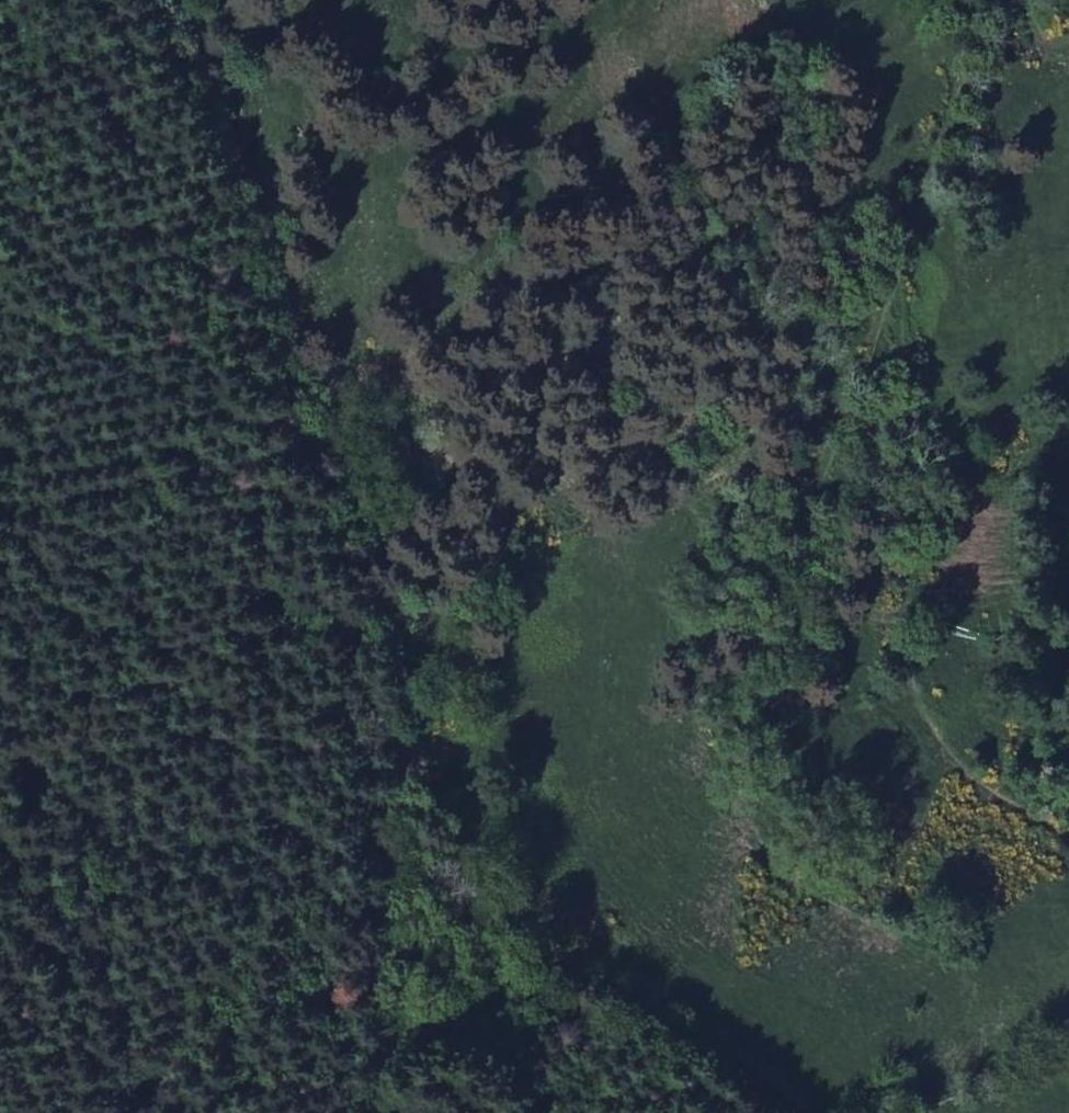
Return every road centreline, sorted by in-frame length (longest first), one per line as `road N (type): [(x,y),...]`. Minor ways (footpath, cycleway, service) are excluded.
road 1 (track): [(782,1112),(513,895),(416,735),(282,257),(182,0)]

